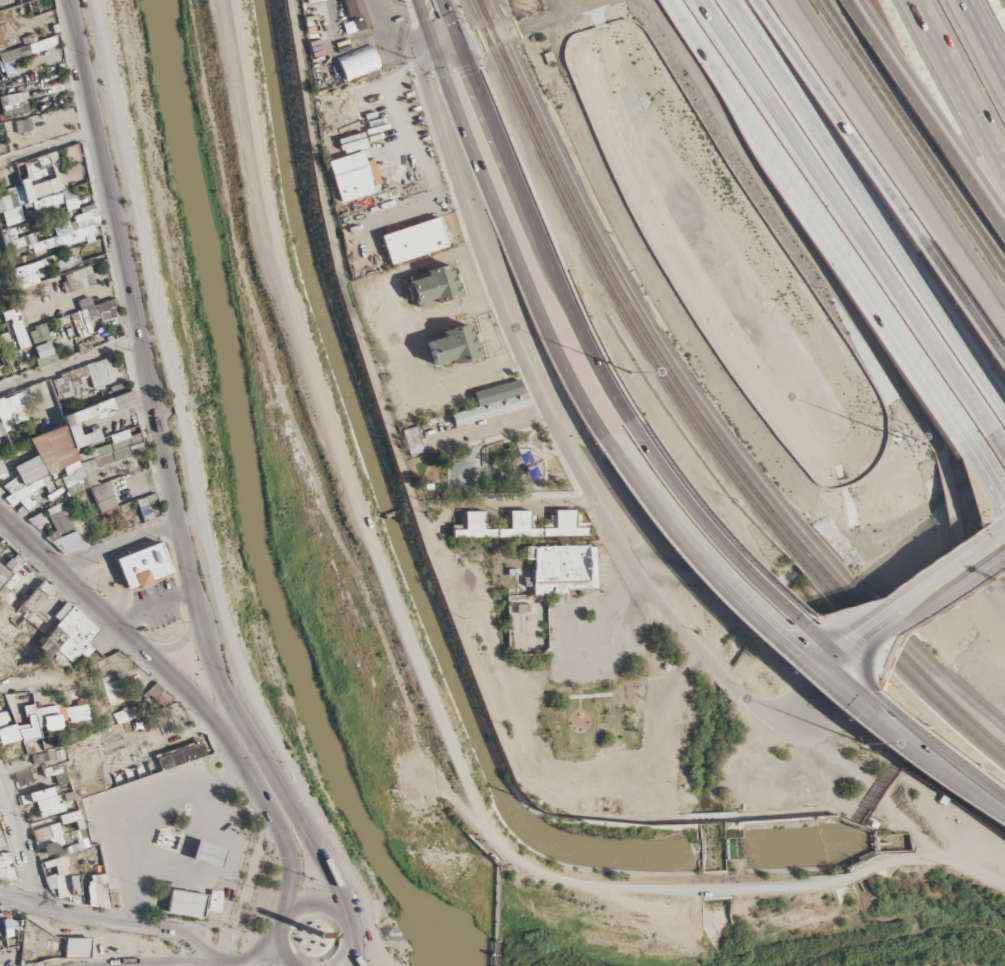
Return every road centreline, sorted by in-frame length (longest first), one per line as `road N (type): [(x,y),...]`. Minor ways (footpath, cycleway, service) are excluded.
road 1 (residential): [(90,0),(232,667),(346,880),(379,965)]
road 2 (trunk): [(219,685),(60,0)]
road 3 (trunk): [(0,514),(182,689),(245,772),(285,846),(279,921),(292,965)]
road 4 (primary): [(607,447),(671,537),(774,646),(906,756),(1004,823)]
road 5 (motorway): [(712,48),(1004,492)]
road 6 (motorway): [(709,0),(1004,438)]
road 7 (primary): [(1004,800),(792,623),(696,521),(632,432)]
road 8 (primary): [(416,0),(535,307),(607,447)]
road 9 (primary): [(632,432),(560,291),(442,0)]
road 10 (residential): [(546,414),(638,573),(681,630),(749,702),(804,713)]
road 11 (residential): [(546,414),(477,248),(423,80),(421,64),(434,54)]
road 12 (motorway): [(1004,393),(792,80)]
road 13 (motorway): [(1004,356),(809,69)]
road 14 (trunk): [(351,947),(345,909),(219,685)]
road 15 (motorway): [(858,0),(1004,217)]
road 16 (secondary): [(1004,522),(820,647),(805,674)]
road 17 (secondary): [(805,674),(843,668),(1004,557)]
road 18 (residential): [(219,964),(166,936),(0,894)]
road 19 (primary): [(345,909),(300,906),(239,964),(175,965)]
road 20 (motorway): [(914,0),(1004,165)]
road 21 (residential): [(434,54),(608,0)]
road 22 (residential): [(140,339),(0,394)]
road 23 (residential): [(178,519),(58,568)]

